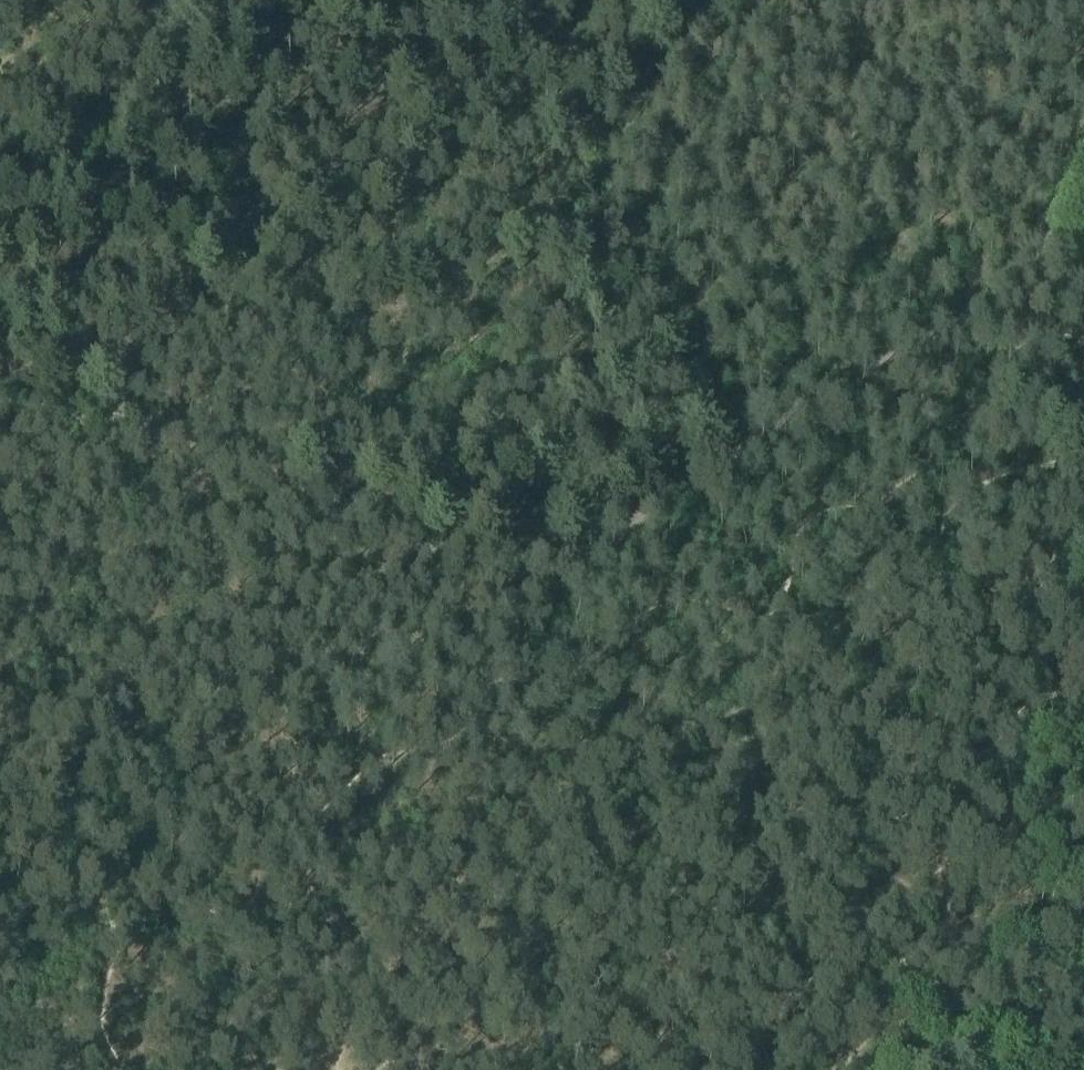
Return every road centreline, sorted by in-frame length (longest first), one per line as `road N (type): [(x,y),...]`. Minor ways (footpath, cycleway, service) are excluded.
road 1 (track): [(1083,163),(1025,255),(868,341),(565,559),(511,559),(316,484),(0,390)]

